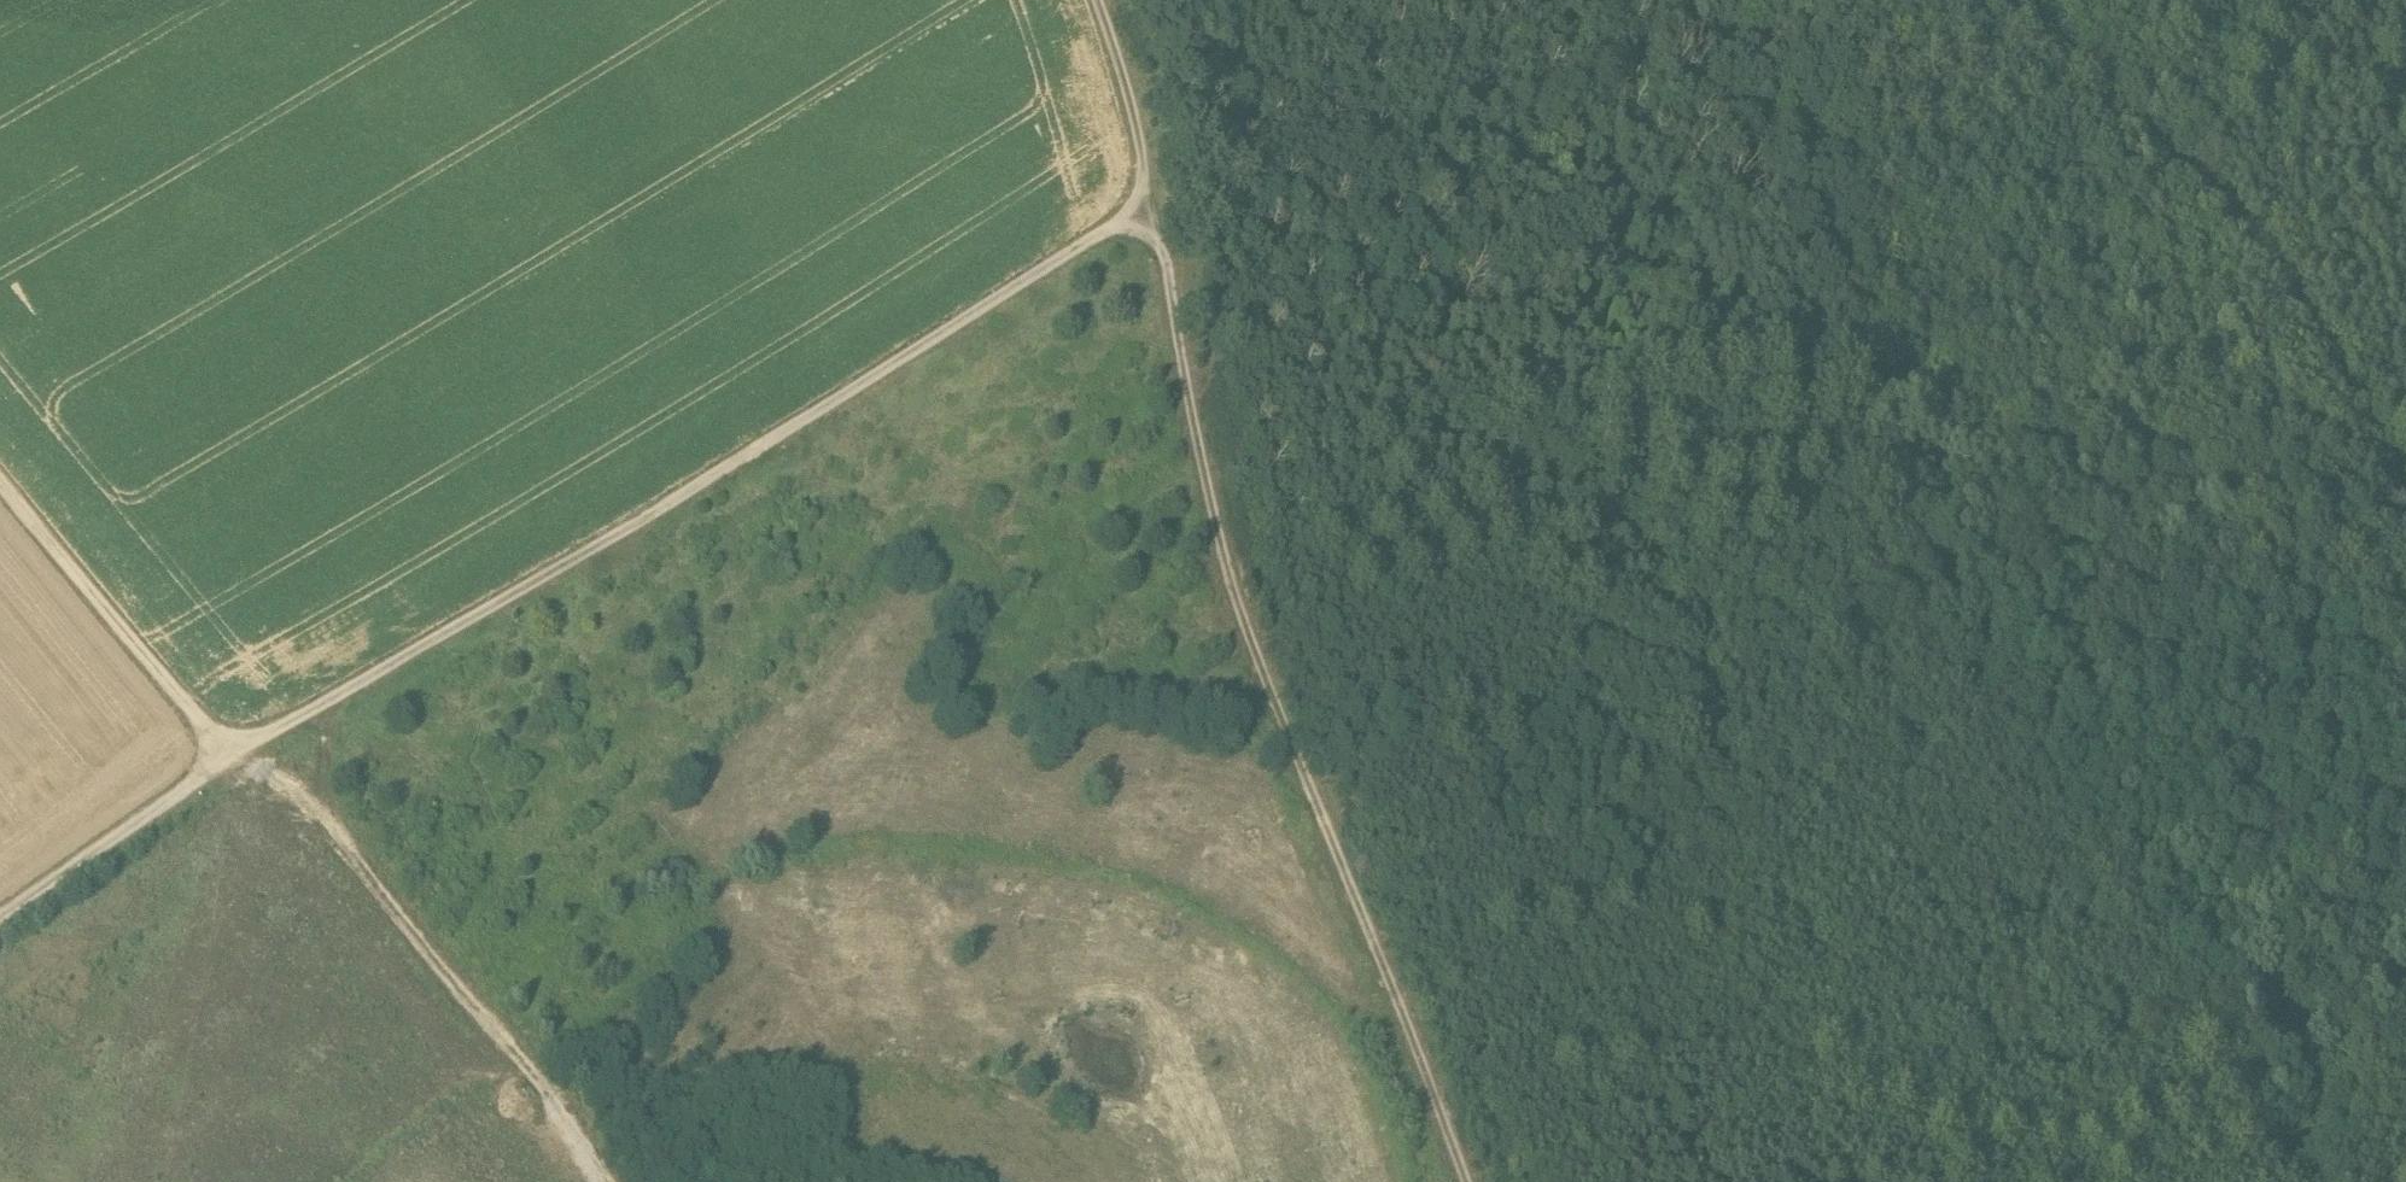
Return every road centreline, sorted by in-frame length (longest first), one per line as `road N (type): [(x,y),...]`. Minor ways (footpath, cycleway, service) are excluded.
road 1 (track): [(234,752),(1146,237),(1079,0)]
road 2 (track): [(1146,237),(1197,478),(1246,653),(1455,1181)]
road 3 (track): [(1994,0),(2218,214),(2405,513)]
road 4 (track): [(0,478),(234,752)]
road 5 (track): [(0,916),(234,752)]

